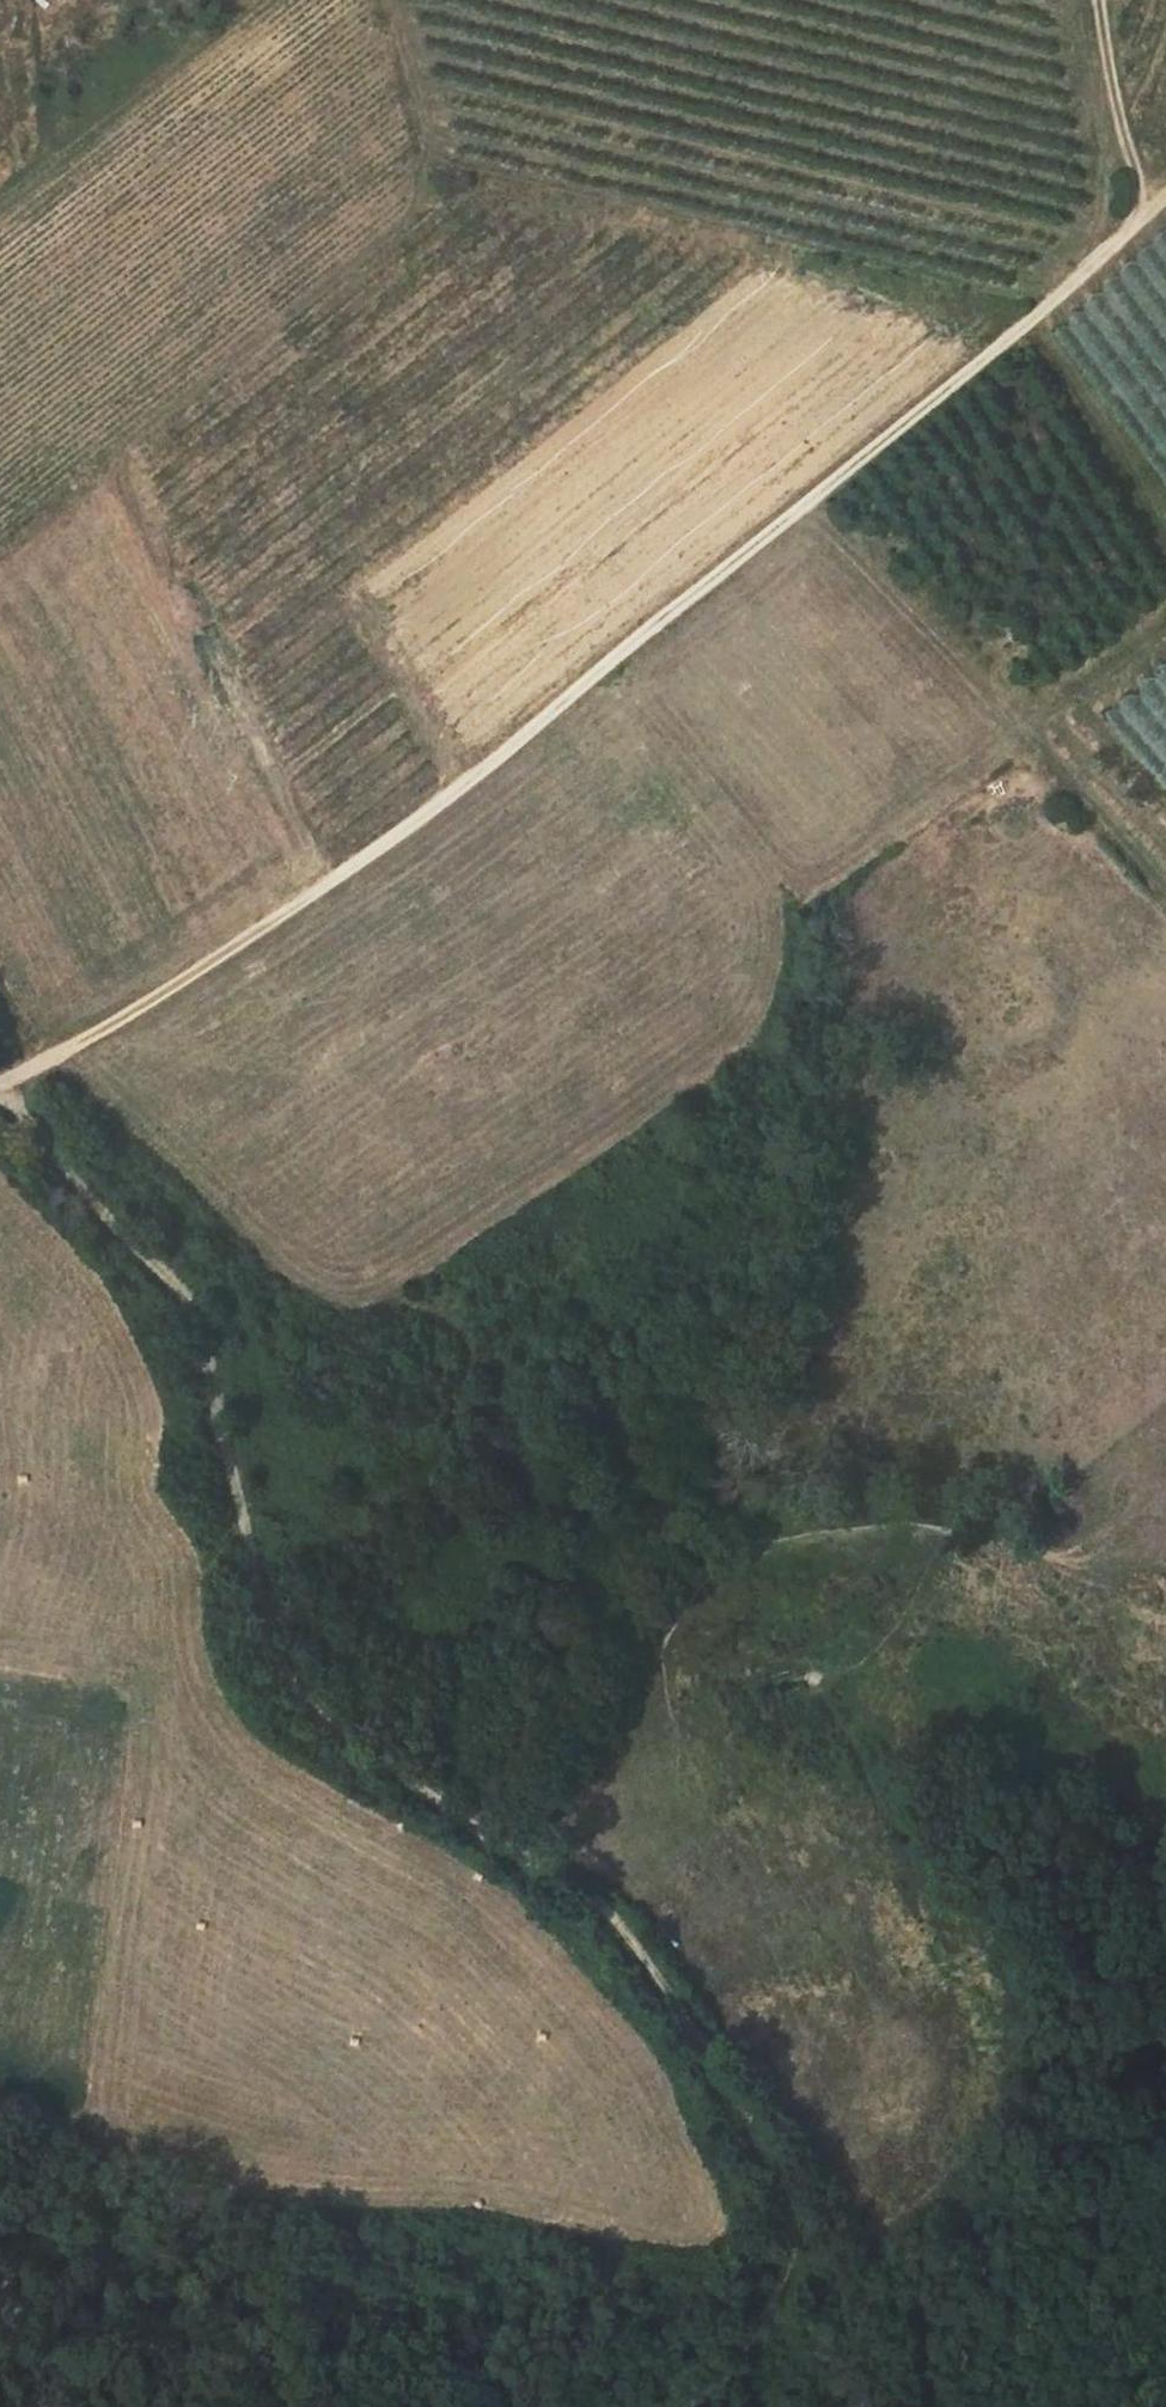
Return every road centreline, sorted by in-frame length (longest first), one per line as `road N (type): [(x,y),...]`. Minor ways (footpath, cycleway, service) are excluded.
road 1 (track): [(1165,196),(458,790),(247,940),(0,1091)]
road 2 (track): [(1150,212),(1124,136),(1099,0)]

